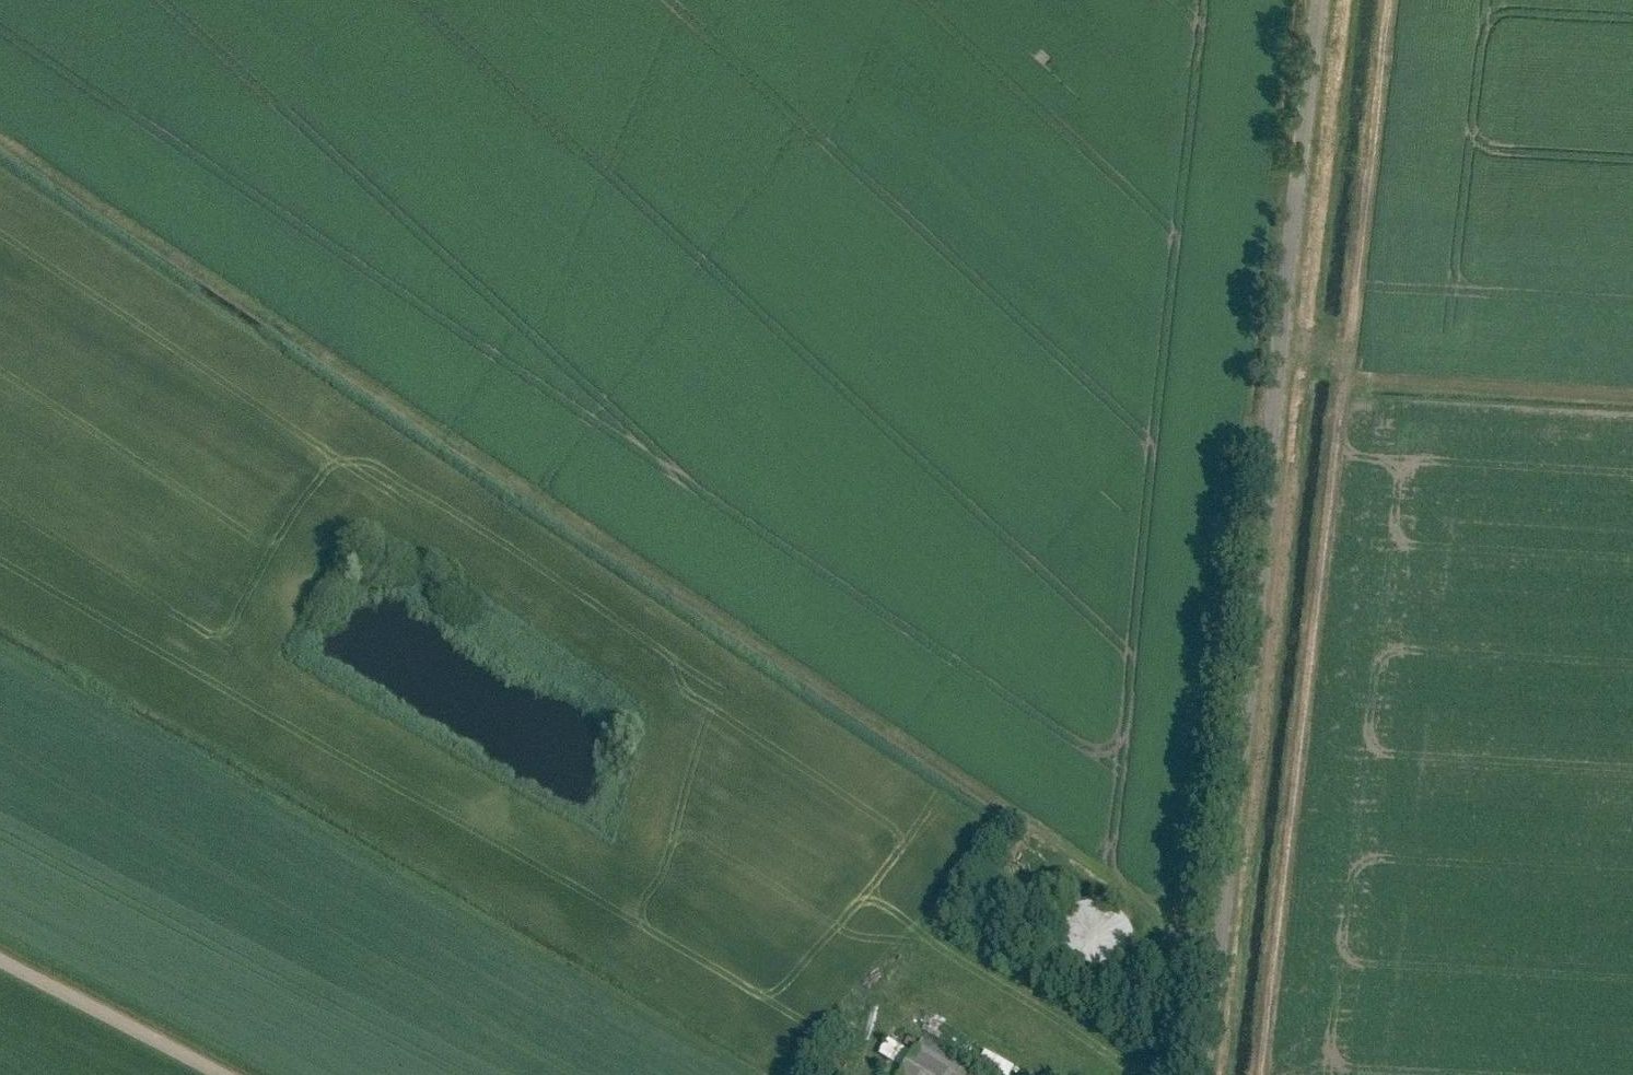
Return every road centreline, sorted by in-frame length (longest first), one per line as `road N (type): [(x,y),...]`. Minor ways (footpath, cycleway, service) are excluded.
road 1 (unclassified): [(1203,1074),(1271,502),(1274,386),(1315,0)]
road 2 (track): [(228,1074),(0,958)]

